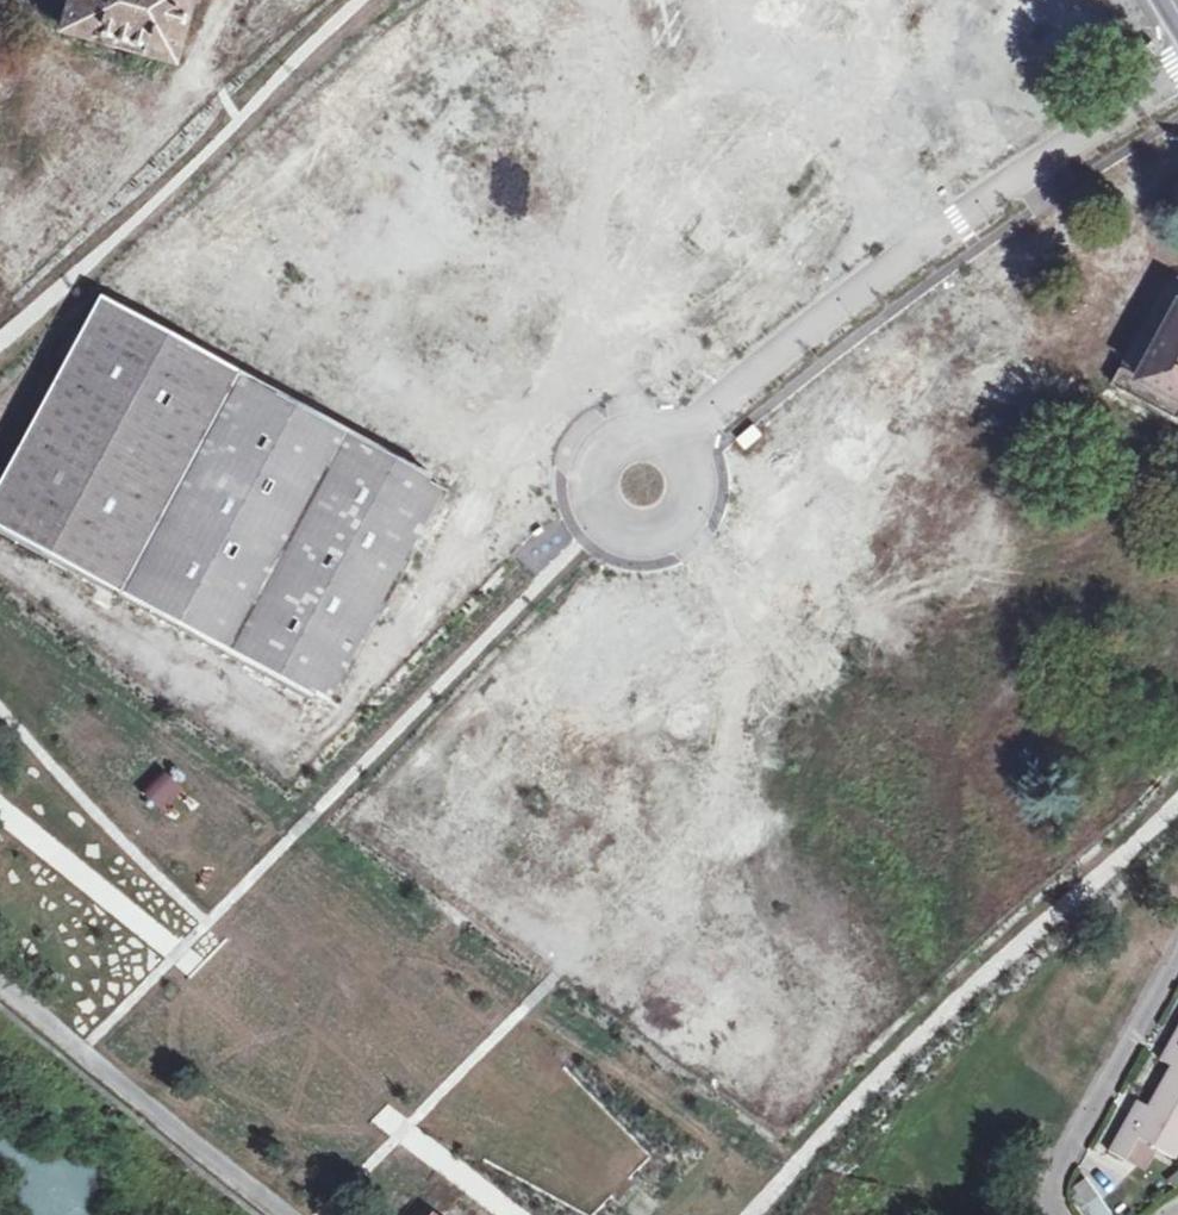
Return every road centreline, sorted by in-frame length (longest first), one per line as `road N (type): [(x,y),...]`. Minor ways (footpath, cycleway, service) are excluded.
road 1 (unclassified): [(279,1214),(0,976)]
road 2 (residential): [(1060,1214),(1058,1176),(1177,970)]

